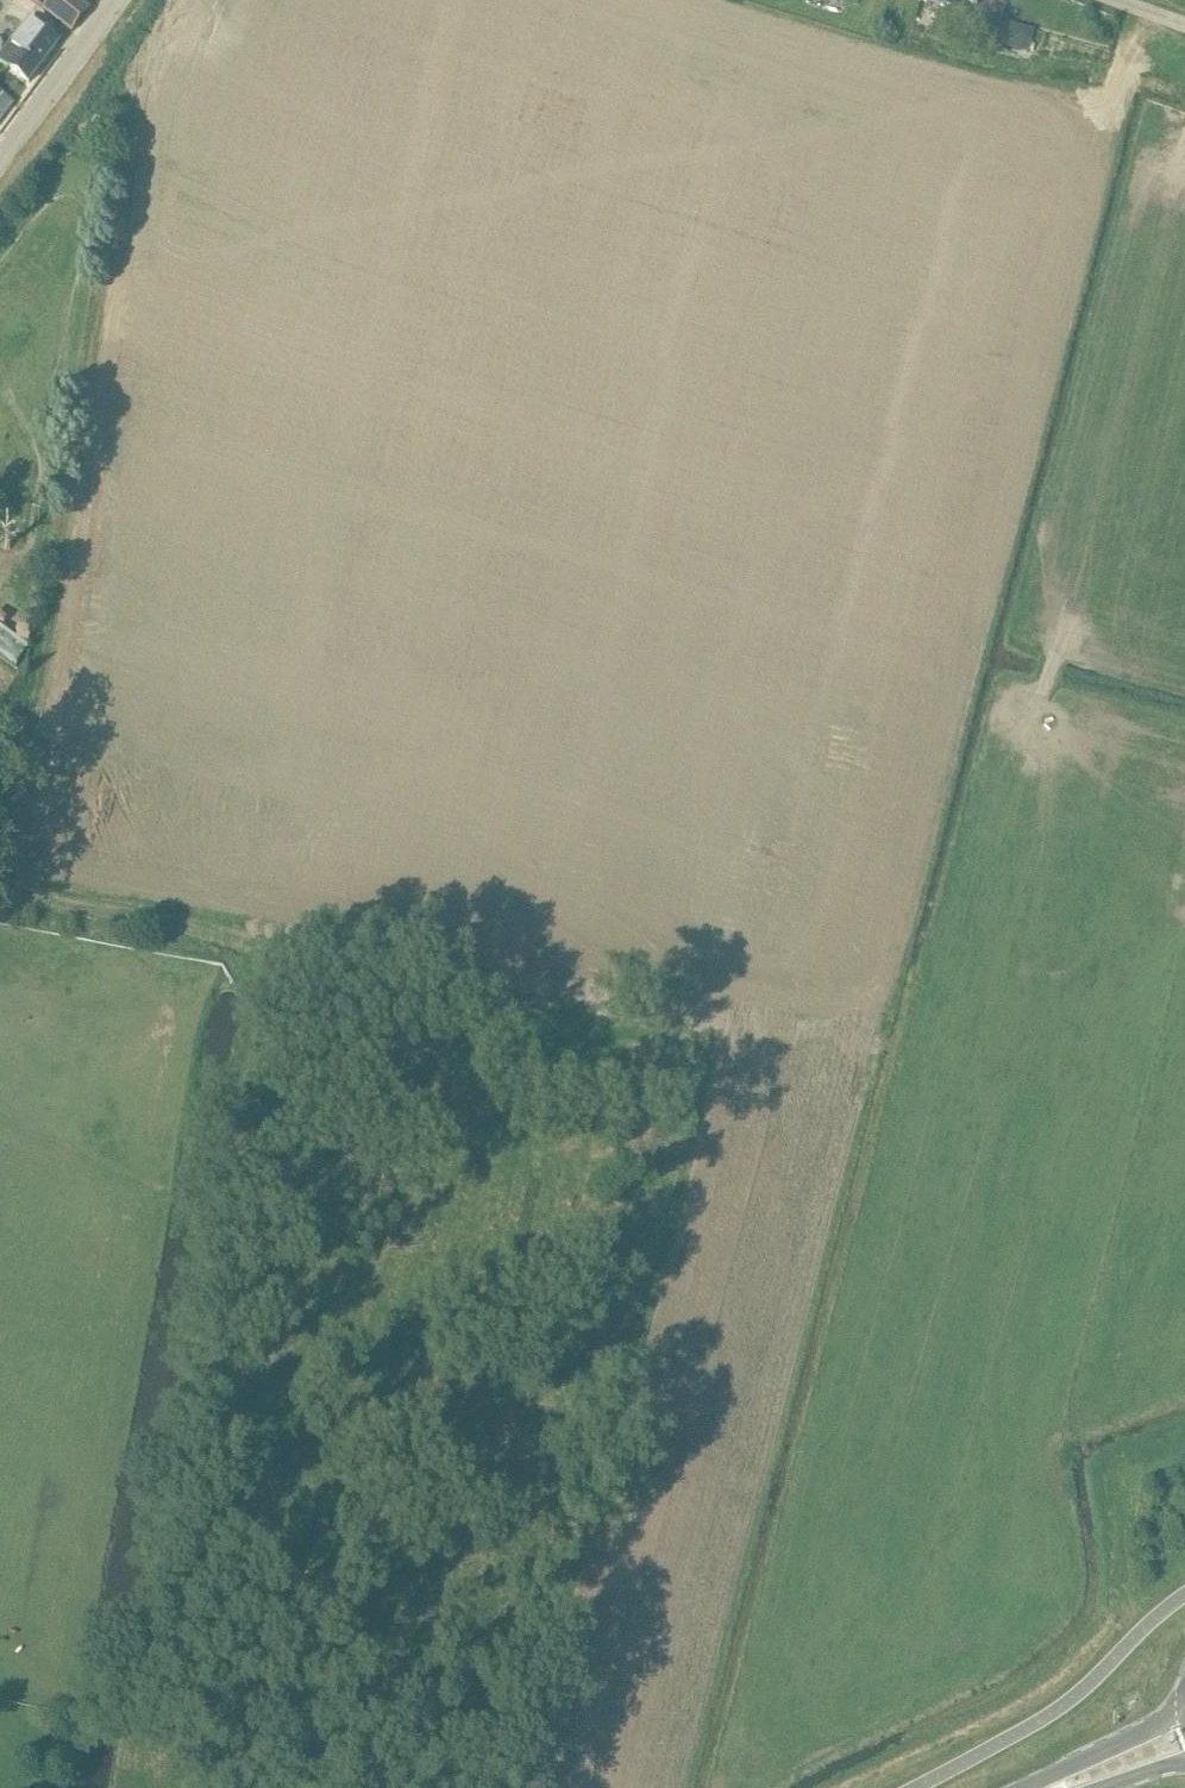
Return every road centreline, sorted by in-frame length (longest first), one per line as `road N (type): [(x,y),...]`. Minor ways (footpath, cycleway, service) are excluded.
road 1 (unclassified): [(0,165),(124,0)]
road 2 (primary): [(1184,1711),(1085,1756),(1042,1787)]

